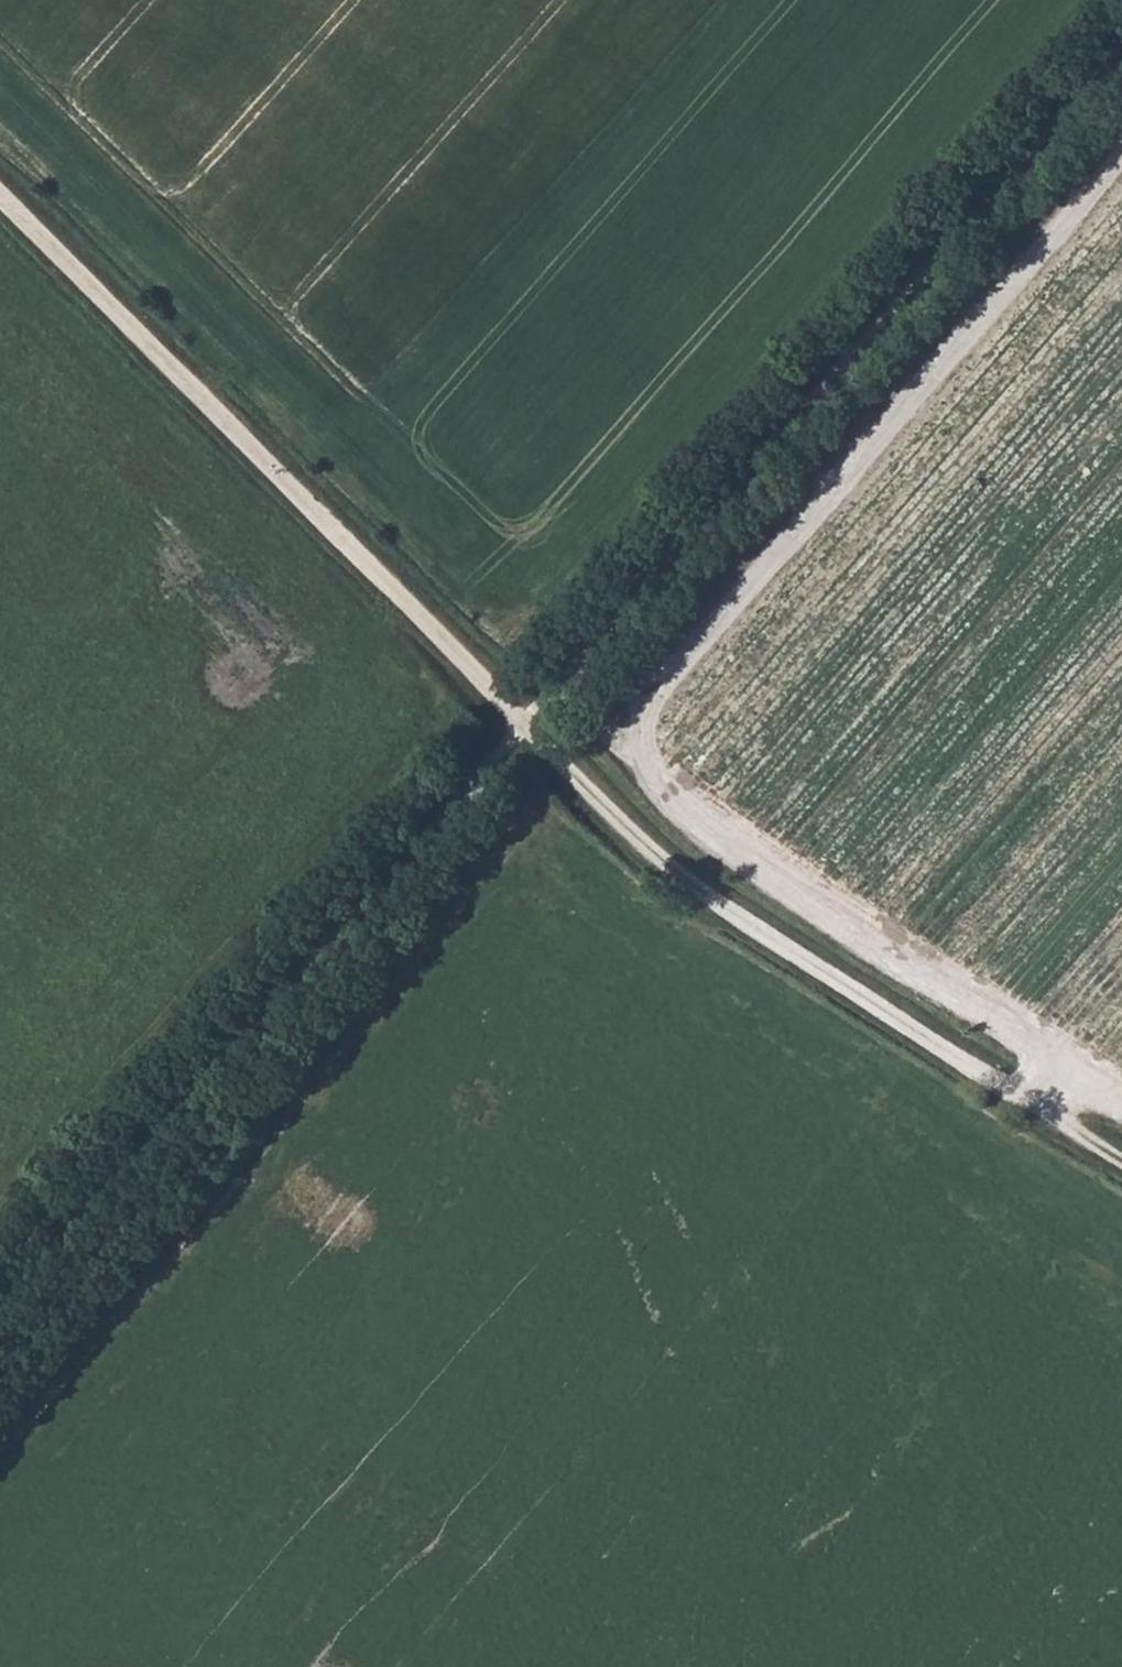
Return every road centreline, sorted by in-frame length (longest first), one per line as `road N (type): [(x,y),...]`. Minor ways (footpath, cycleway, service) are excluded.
road 1 (track): [(0,194),(524,728)]
road 2 (track): [(524,728),(693,889),(1121,1164)]

